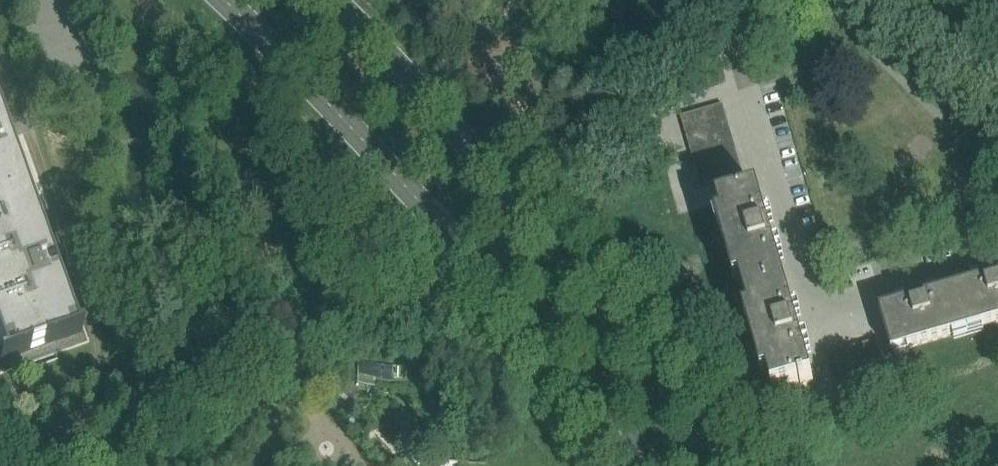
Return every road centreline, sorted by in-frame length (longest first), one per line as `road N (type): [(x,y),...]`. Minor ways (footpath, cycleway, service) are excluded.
road 1 (secondary): [(231,0),(473,255),(649,465)]
road 2 (secondary): [(737,465),(432,116),(319,0)]
road 3 (residential): [(997,255),(828,310),(812,301),(741,60),(752,24),(775,0)]
road 4 (residential): [(997,100),(892,0)]

